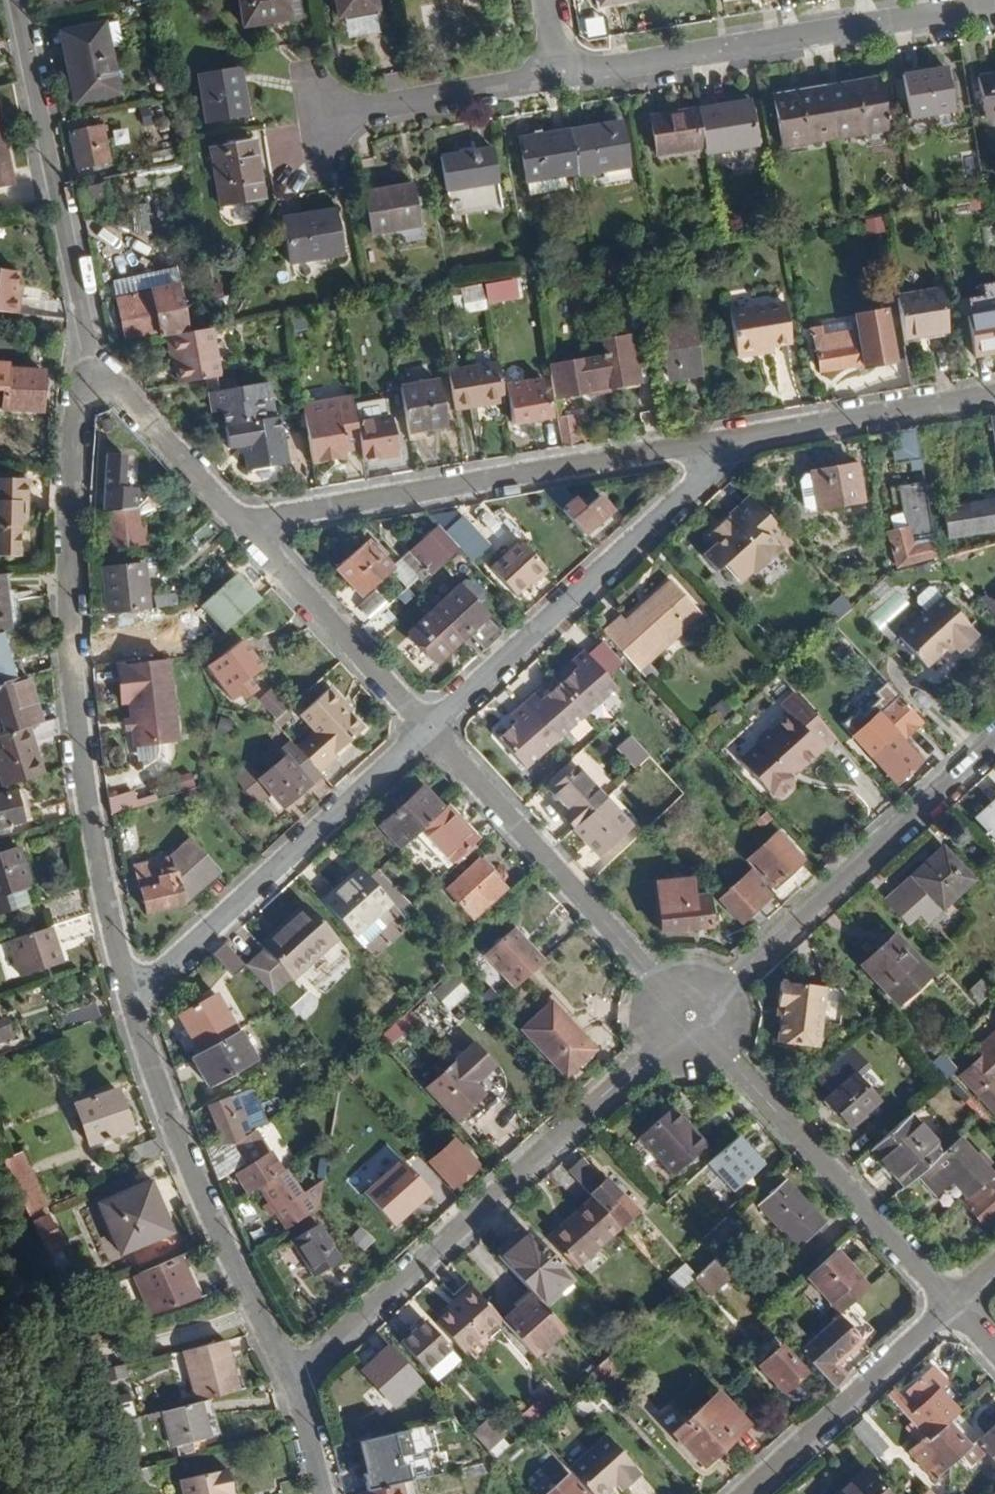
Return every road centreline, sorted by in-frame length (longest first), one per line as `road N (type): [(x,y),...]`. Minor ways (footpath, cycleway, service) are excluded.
road 1 (residential): [(124,999),(78,682),(93,366)]
road 2 (residential): [(690,1016),(290,1385)]
road 3 (residential): [(724,440),(253,527)]
road 4 (residential): [(559,76),(994,11)]
road 5 (residential): [(290,1385),(188,1169),(124,999)]
road 6 (residential): [(994,740),(690,1016)]
road 7 (residential): [(432,728),(124,999)]
road 8 (residential): [(724,440),(432,728)]
road 9 (residential): [(956,1309),(690,1016)]
road 10 (residential): [(690,1016),(432,728)]
road 11 (residential): [(93,366),(21,0)]
road 12 (residential): [(994,387),(724,440)]
road 13 (residential): [(956,1309),(754,1493)]
road 14 (residential): [(432,728),(253,527)]
road 15 (residential): [(321,112),(559,76)]
road 16 (residential): [(253,527),(93,366)]

